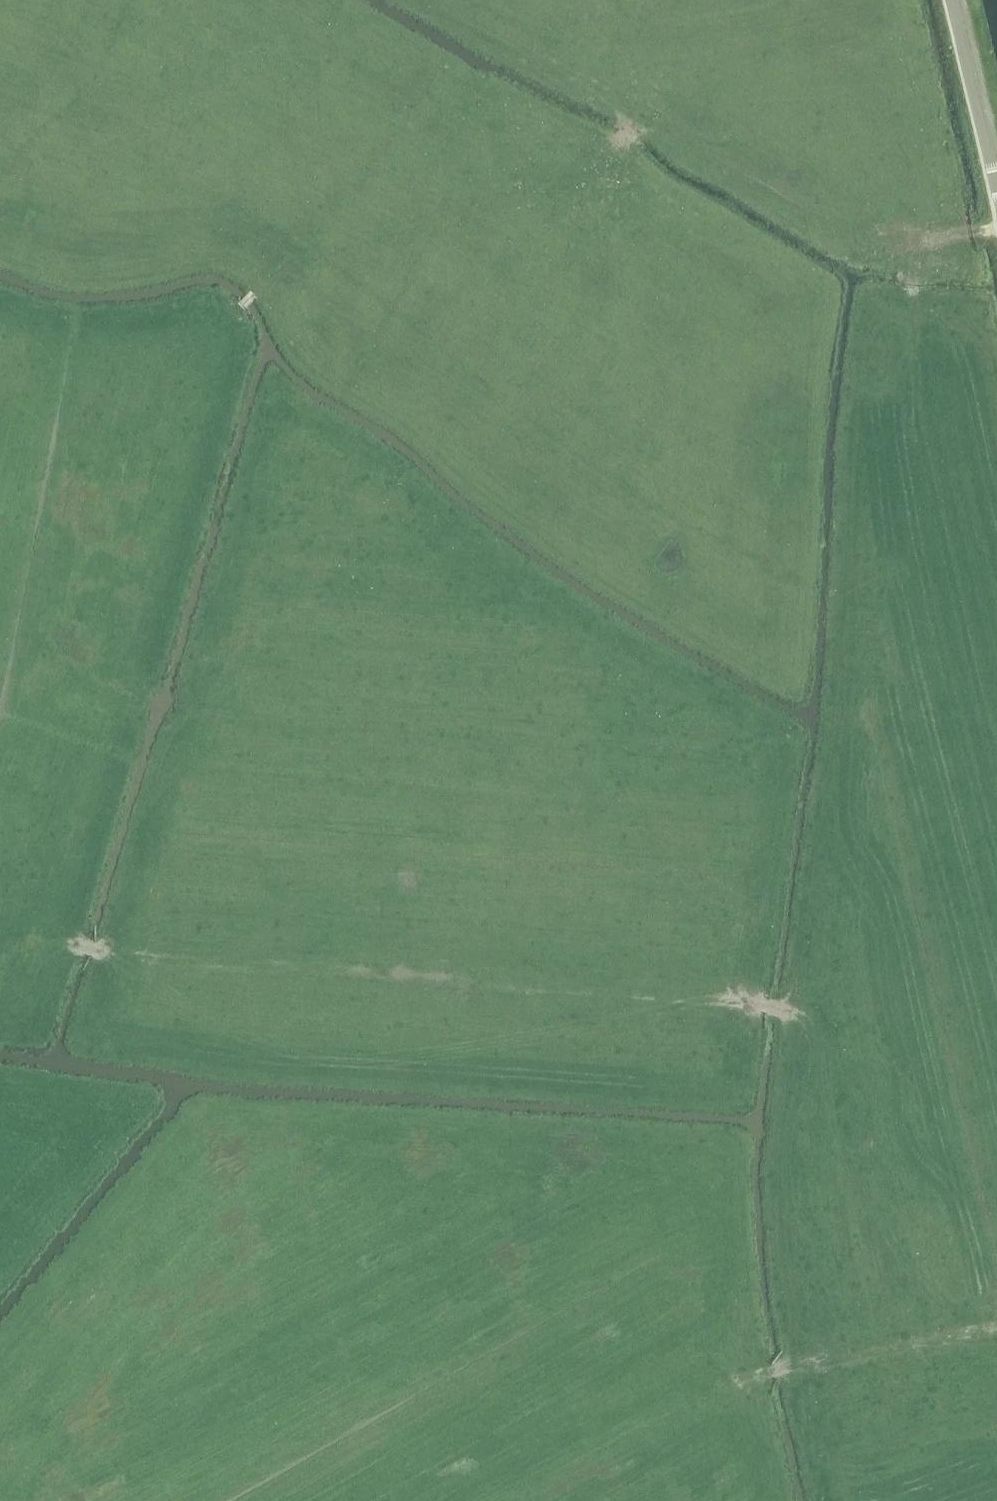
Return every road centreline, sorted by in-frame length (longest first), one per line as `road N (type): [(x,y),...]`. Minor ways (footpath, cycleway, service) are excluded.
road 1 (unclassified): [(996,181),(953,0)]

